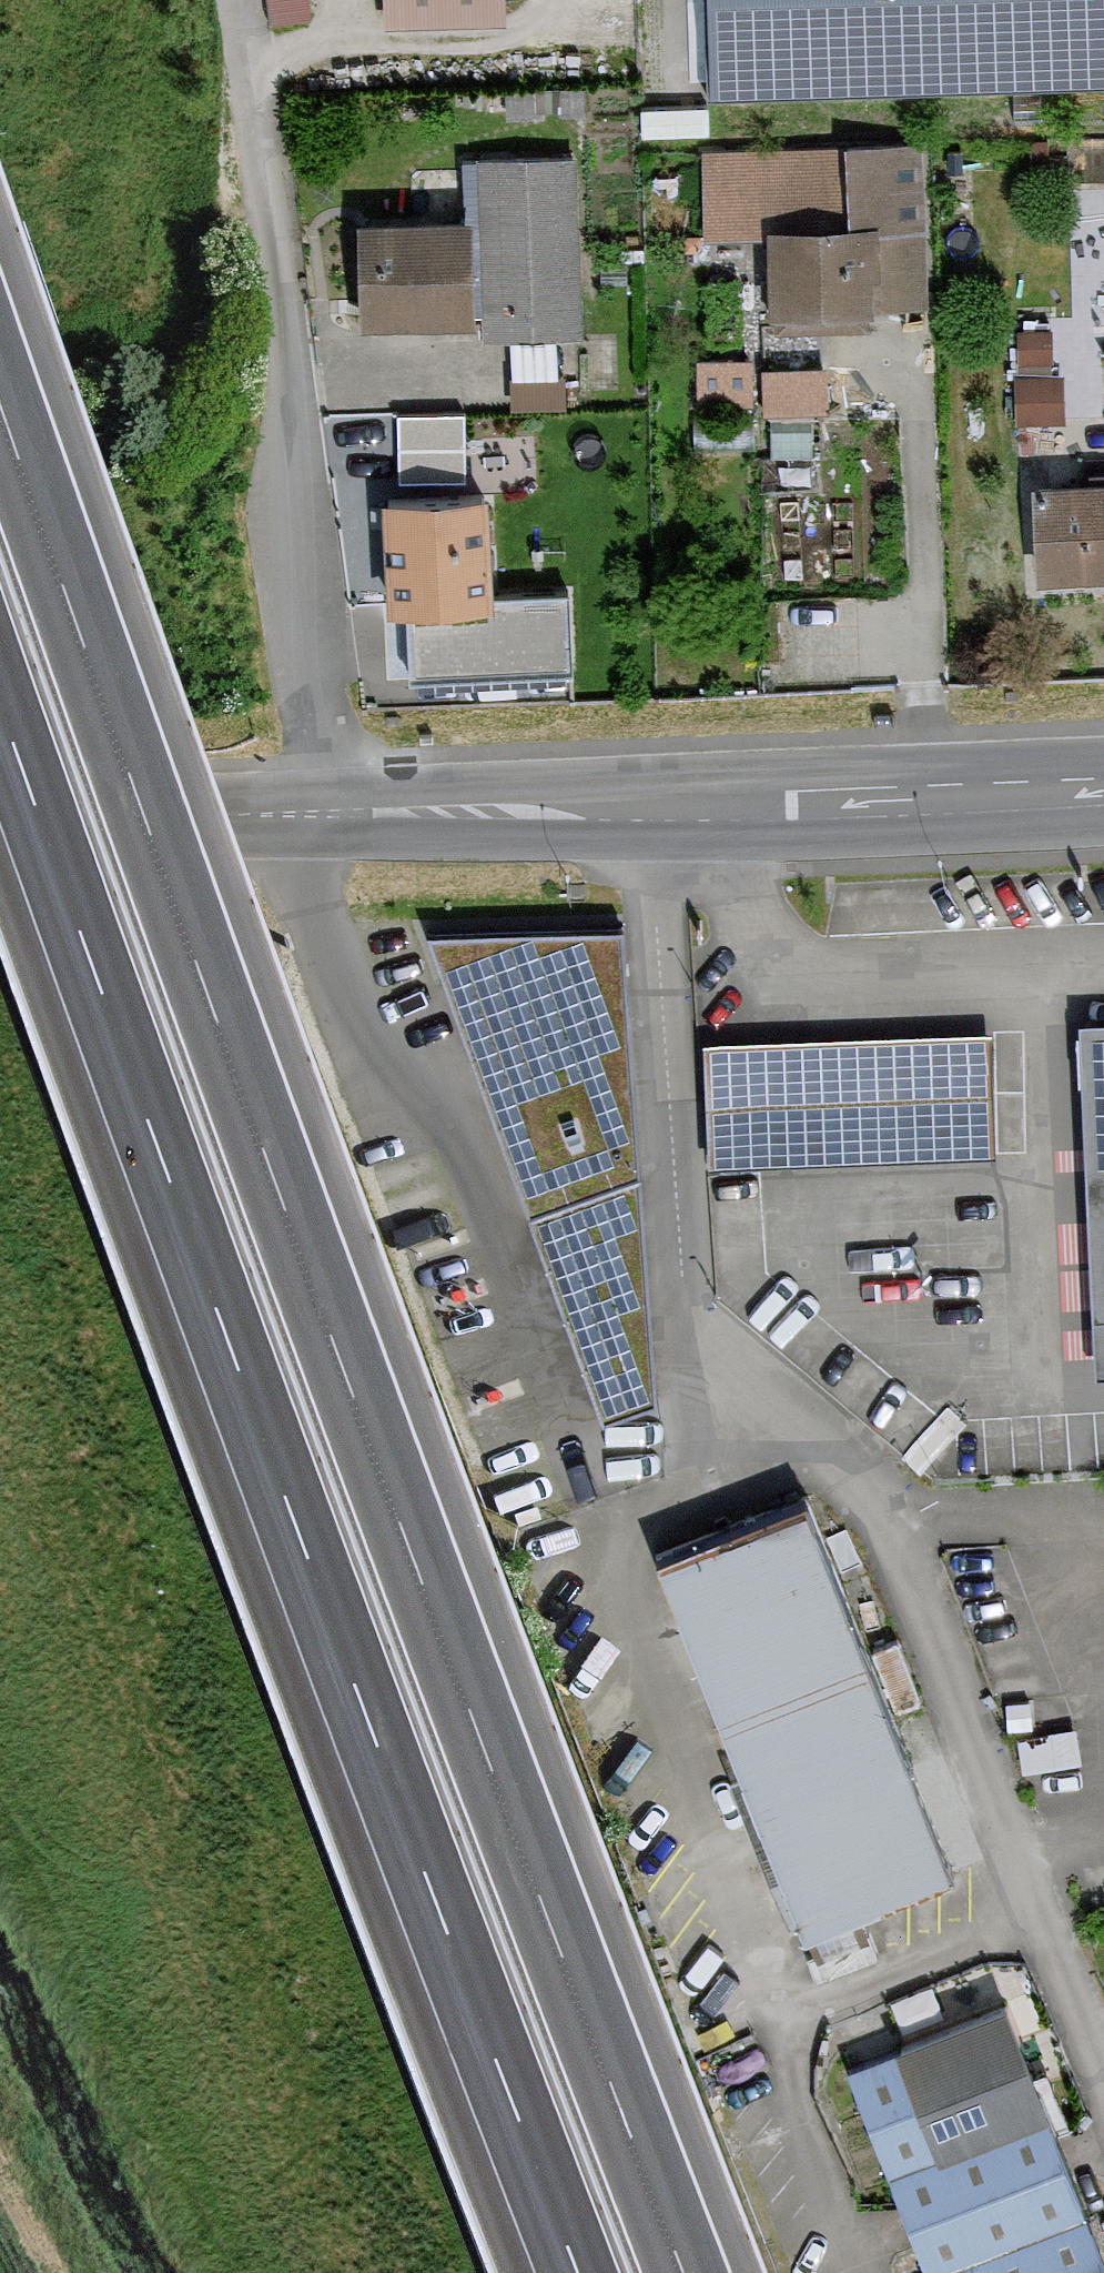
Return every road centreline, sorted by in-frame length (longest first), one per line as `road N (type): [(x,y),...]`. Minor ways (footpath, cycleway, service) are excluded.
road 1 (motorway): [(689,2272),(366,1414),(0,388)]
road 2 (motorway): [(0,724),(283,1511),(571,2272)]
road 3 (secondary): [(1103,789),(666,810),(0,821)]

